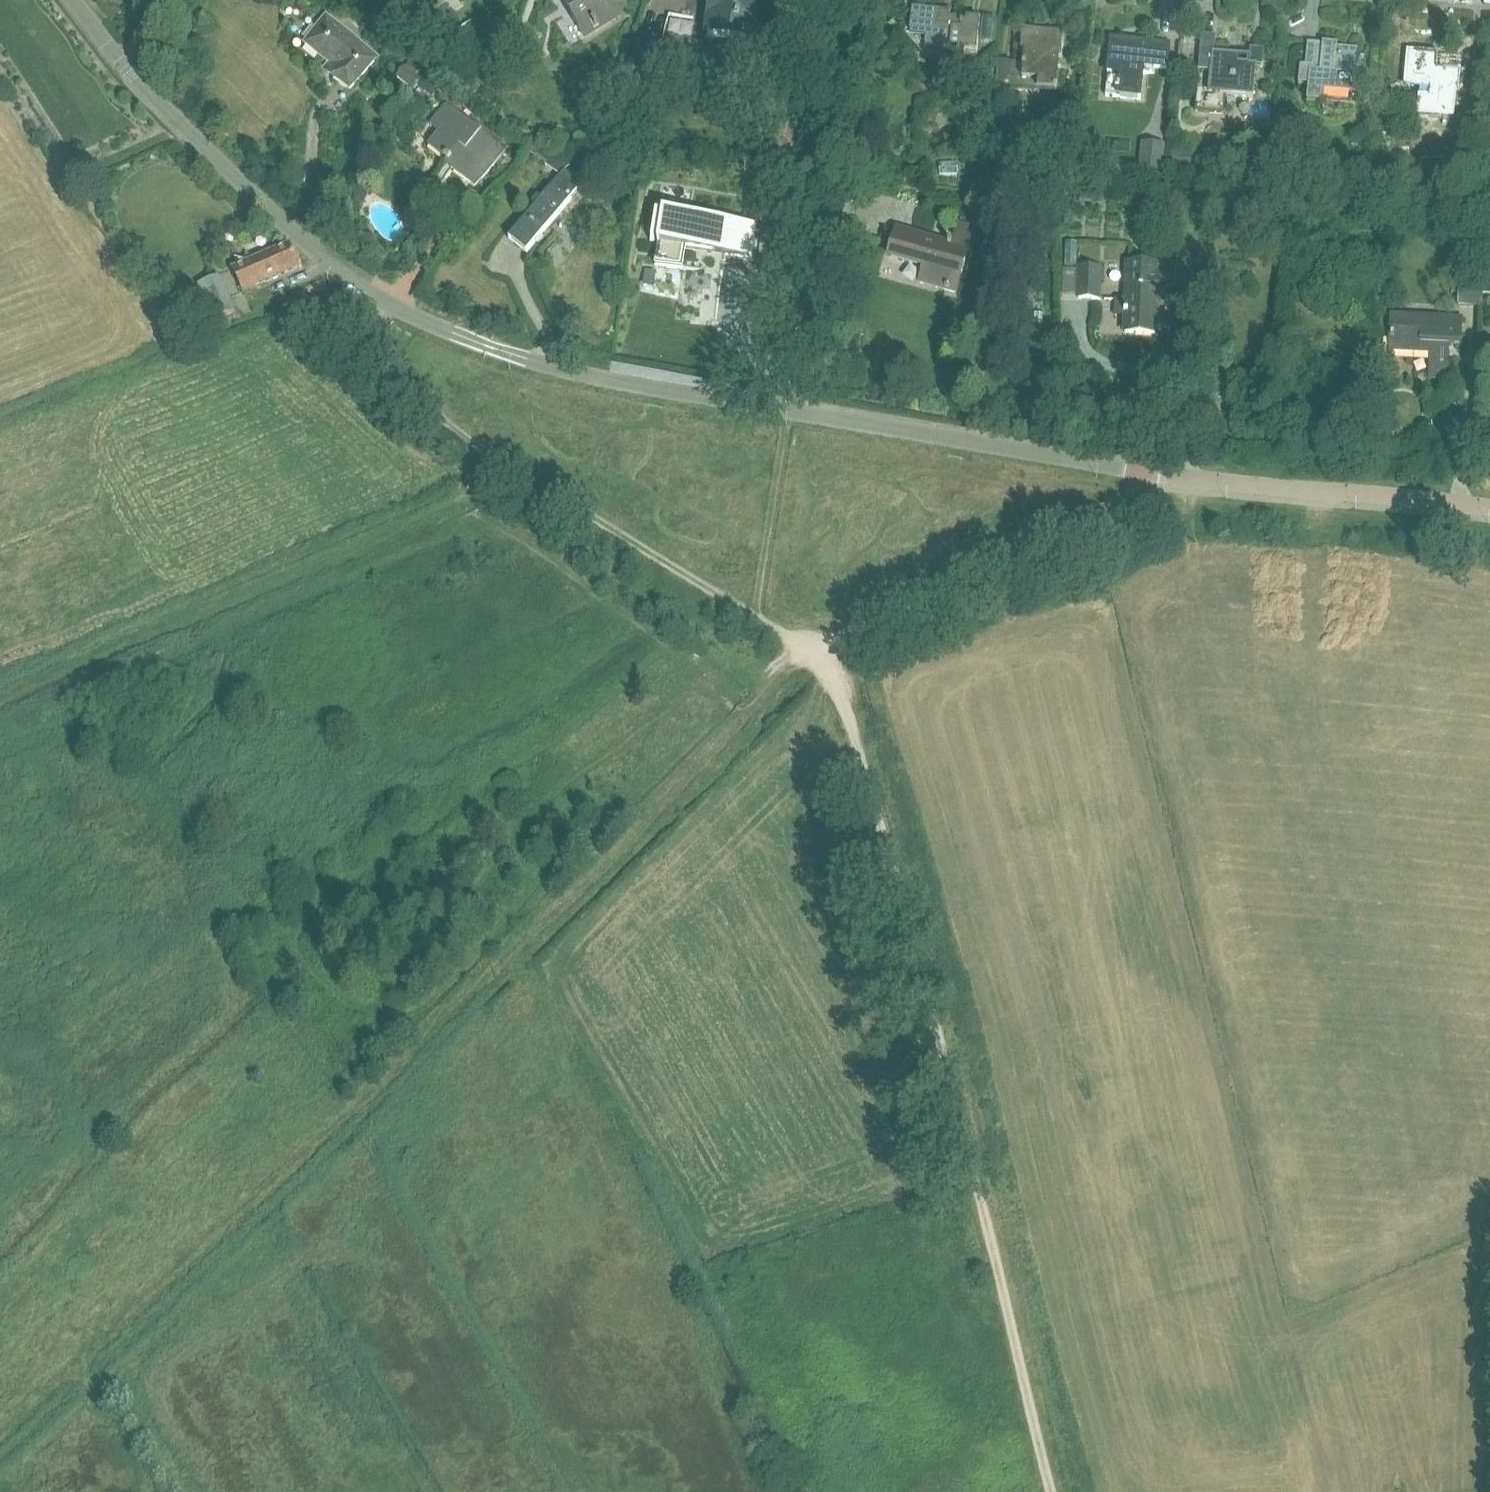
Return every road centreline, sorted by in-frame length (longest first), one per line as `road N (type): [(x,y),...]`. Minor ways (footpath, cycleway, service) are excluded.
road 1 (unclassified): [(1489,509),(1148,471),(689,396),(488,347),(363,293),(153,105),(69,0)]
road 2 (track): [(822,659),(842,694),(1055,1491)]
road 3 (track): [(757,717),(354,1121)]
road 4 (track): [(0,702),(461,499)]
road 5 (track): [(822,659),(1141,491),(1148,471)]
road 6 (track): [(521,471),(822,659)]
road 7 (track): [(363,293),(420,394),(521,471)]

